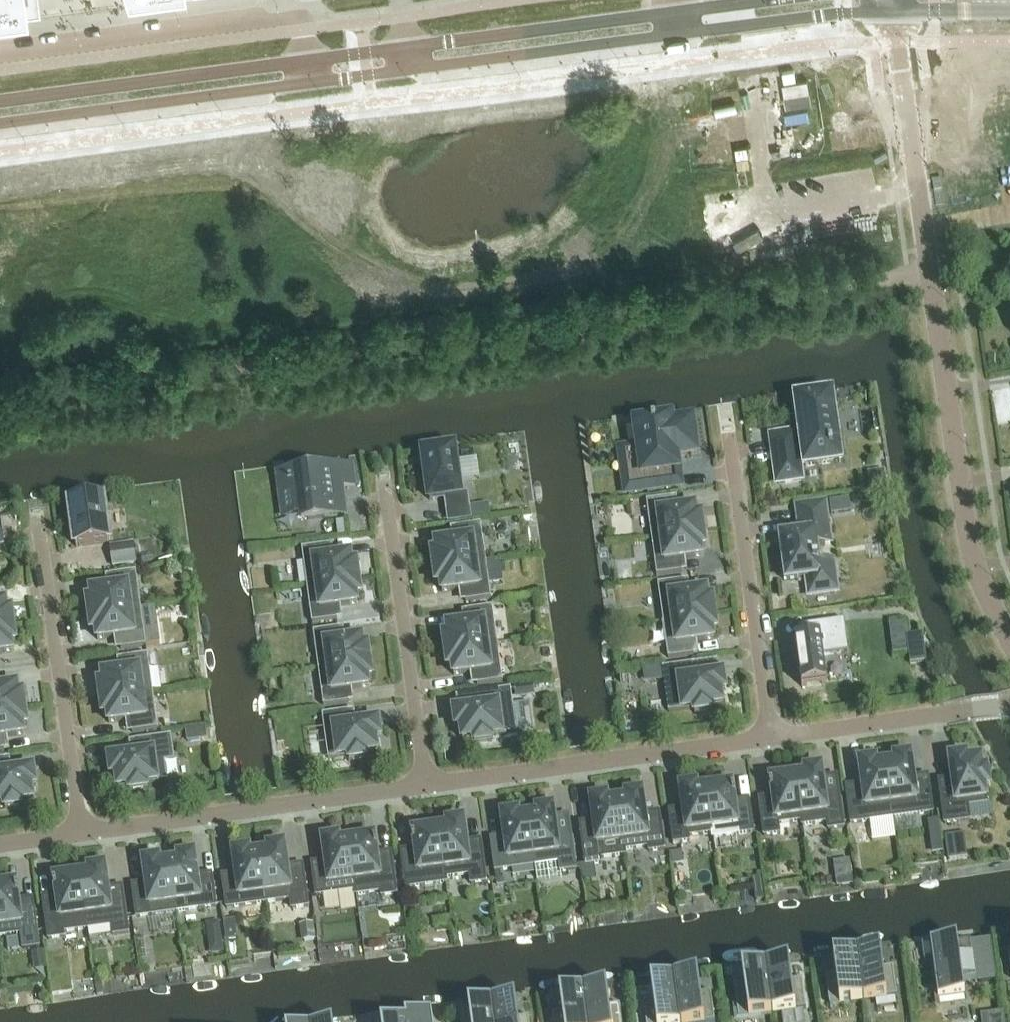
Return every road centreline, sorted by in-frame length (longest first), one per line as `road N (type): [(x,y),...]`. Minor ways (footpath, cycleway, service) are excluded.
road 1 (secondary): [(0,124),(892,12)]
road 2 (secondary): [(774,0),(0,102)]
road 3 (residential): [(892,12),(970,550),(1009,639)]
road 4 (residential): [(425,784),(769,734)]
road 5 (residential): [(81,831),(425,784)]
road 6 (residential): [(731,420),(769,734)]
road 7 (residential): [(387,471),(425,784)]
road 8 (residential): [(35,525),(81,831)]
road 9 (residential): [(769,734),(1009,703)]

